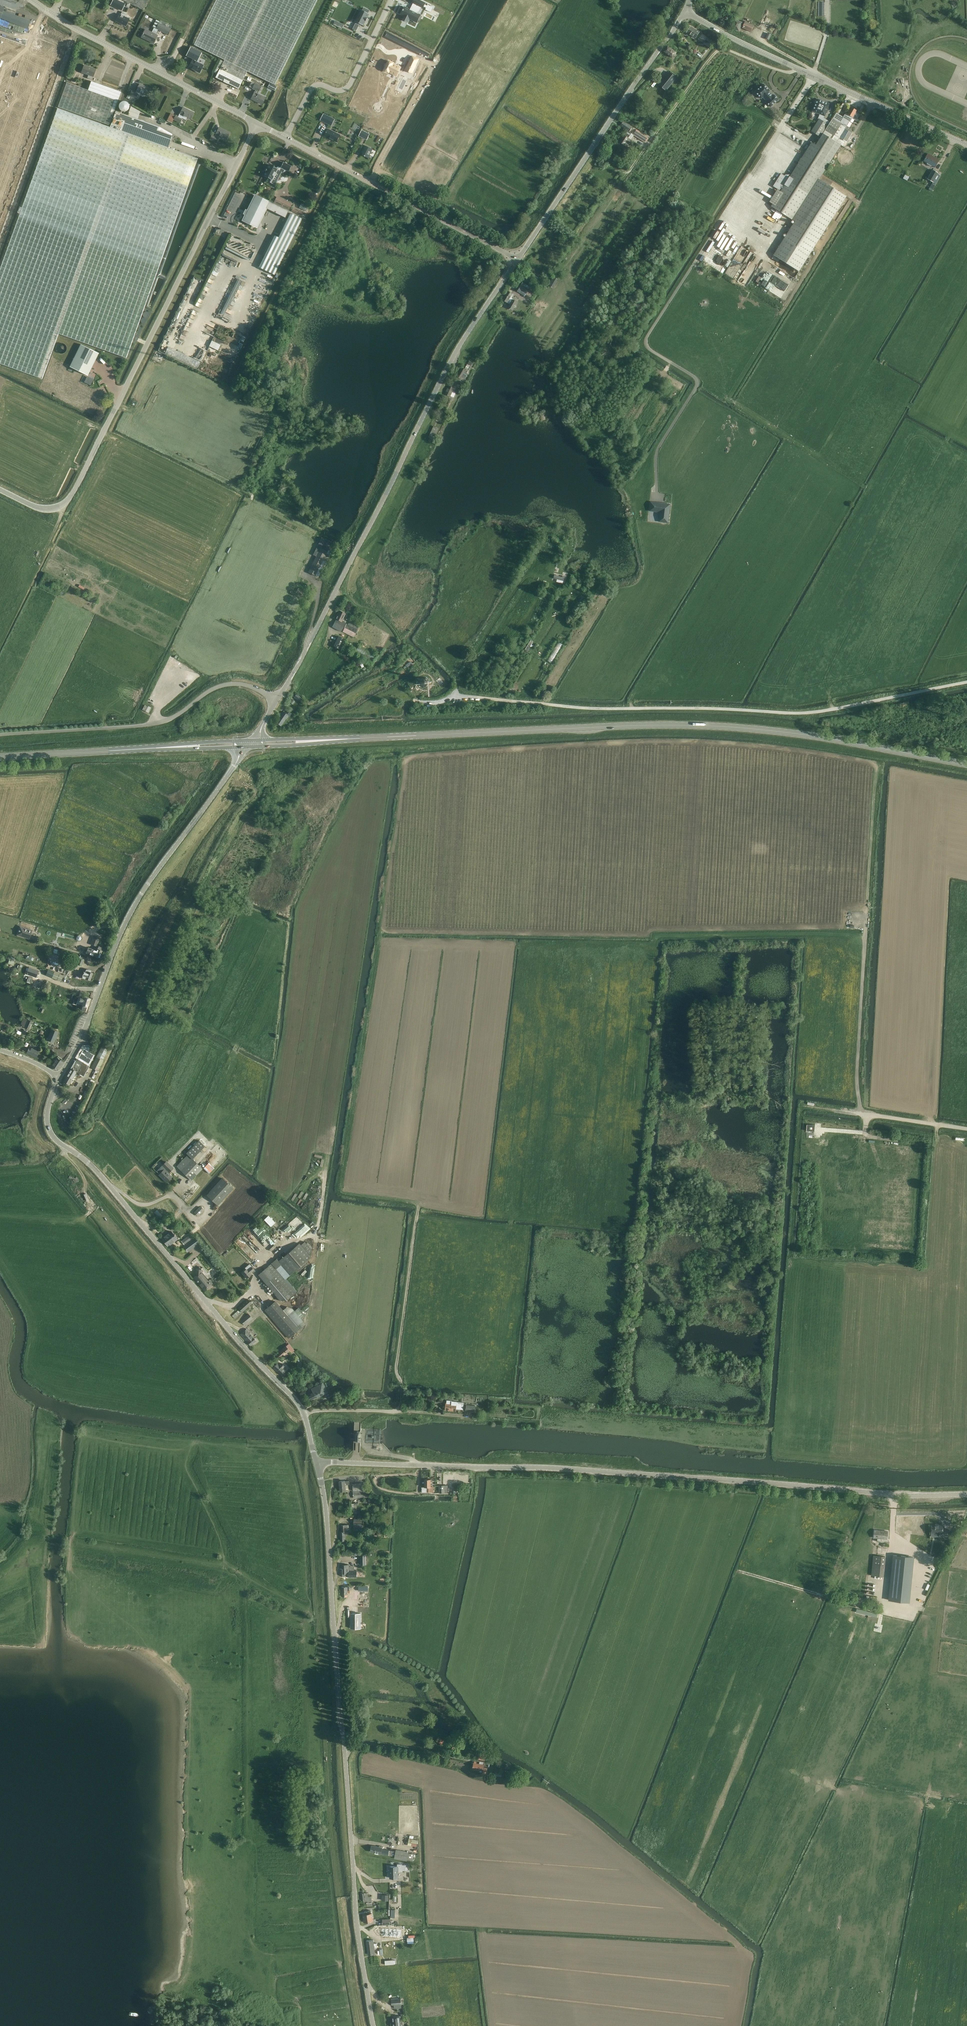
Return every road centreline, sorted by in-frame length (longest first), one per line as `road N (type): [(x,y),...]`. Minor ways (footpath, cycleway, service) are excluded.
road 1 (tertiary): [(966,1494),(316,1461)]
road 2 (primary): [(966,764),(706,726),(360,738)]
road 3 (tertiary): [(374,2025),(356,1912),(316,1461)]
road 4 (unclassified): [(966,682),(801,713),(458,696),(421,702)]
road 5 (tertiary): [(276,700),(454,355),(517,259)]
road 6 (unclassified): [(257,124),(68,500),(43,508),(0,490)]
road 7 (tertiary): [(59,1076),(47,1115),(54,1137),(112,1187),(304,1414)]
road 8 (tertiary): [(59,1076),(132,910),(247,747)]
road 9 (tertiary): [(966,144),(685,12)]
road 10 (tertiary): [(517,259),(685,12)]
road 11 (unclassified): [(0,734),(155,723),(228,684),(276,700)]
road 12 (tertiary): [(517,259),(285,138)]
road 13 (tertiary): [(257,124),(33,0)]
road 14 (track): [(859,920),(867,921),(861,1113)]
road 15 (residential): [(285,138),(313,87),(348,87),(391,0)]
road 16 (unclassified): [(304,1414),(473,1417)]
road 17 (track): [(720,47),(629,172),(620,170)]
road 18 (primary): [(252,740),(106,751)]
road 19 (primary): [(106,751),(247,747)]

